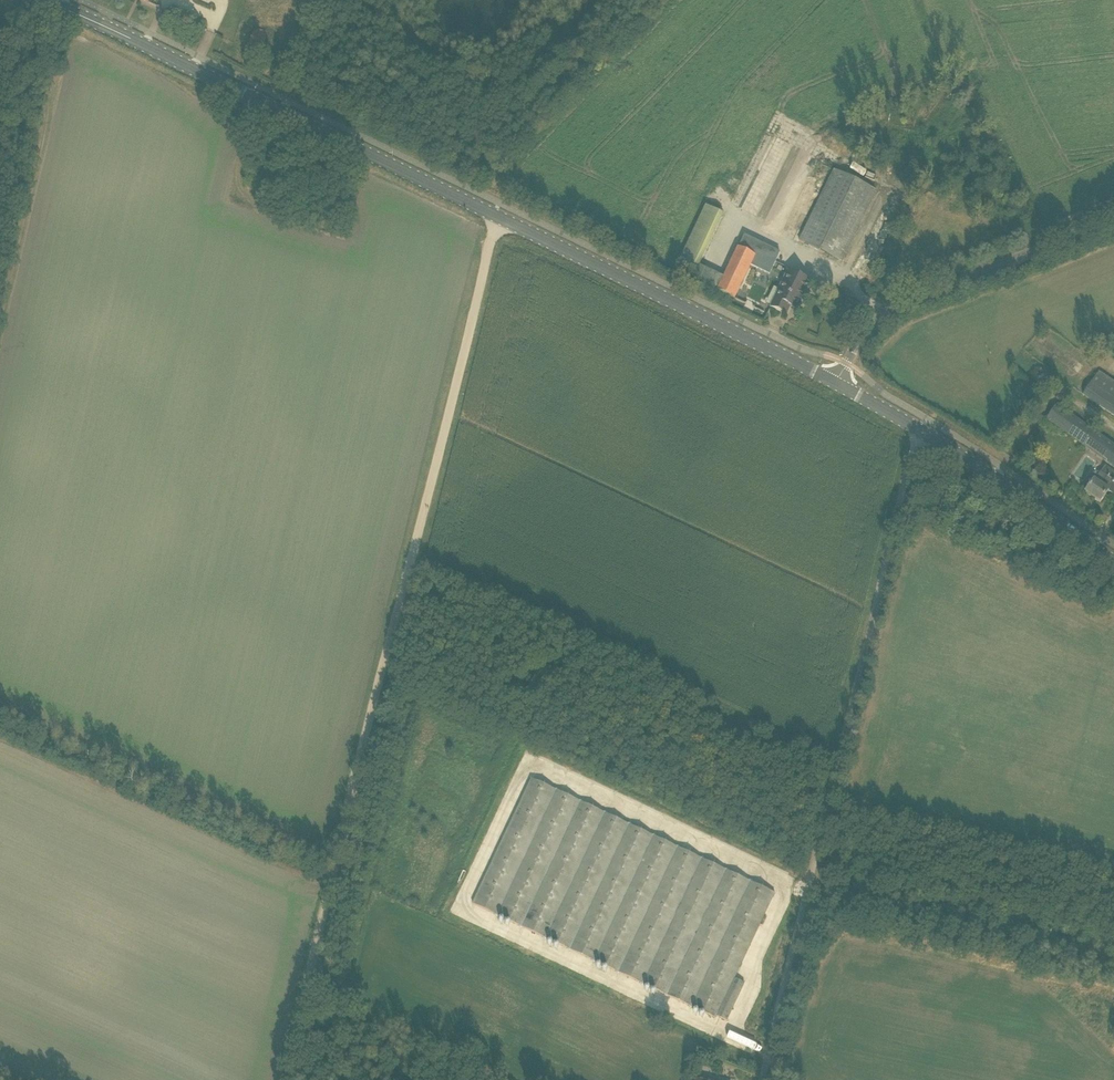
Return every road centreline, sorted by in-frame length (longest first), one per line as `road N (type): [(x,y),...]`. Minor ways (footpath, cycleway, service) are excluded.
road 1 (track): [(288,1079),(384,669),(506,206)]
road 2 (secondary): [(834,382),(46,0)]
road 3 (unclassified): [(798,1079),(765,1048),(920,431)]
road 4 (unclassified): [(834,382),(860,338),(898,303),(1113,219)]
road 5 (track): [(0,309),(40,130),(58,5)]
road 6 (secondary): [(1113,563),(920,431)]

